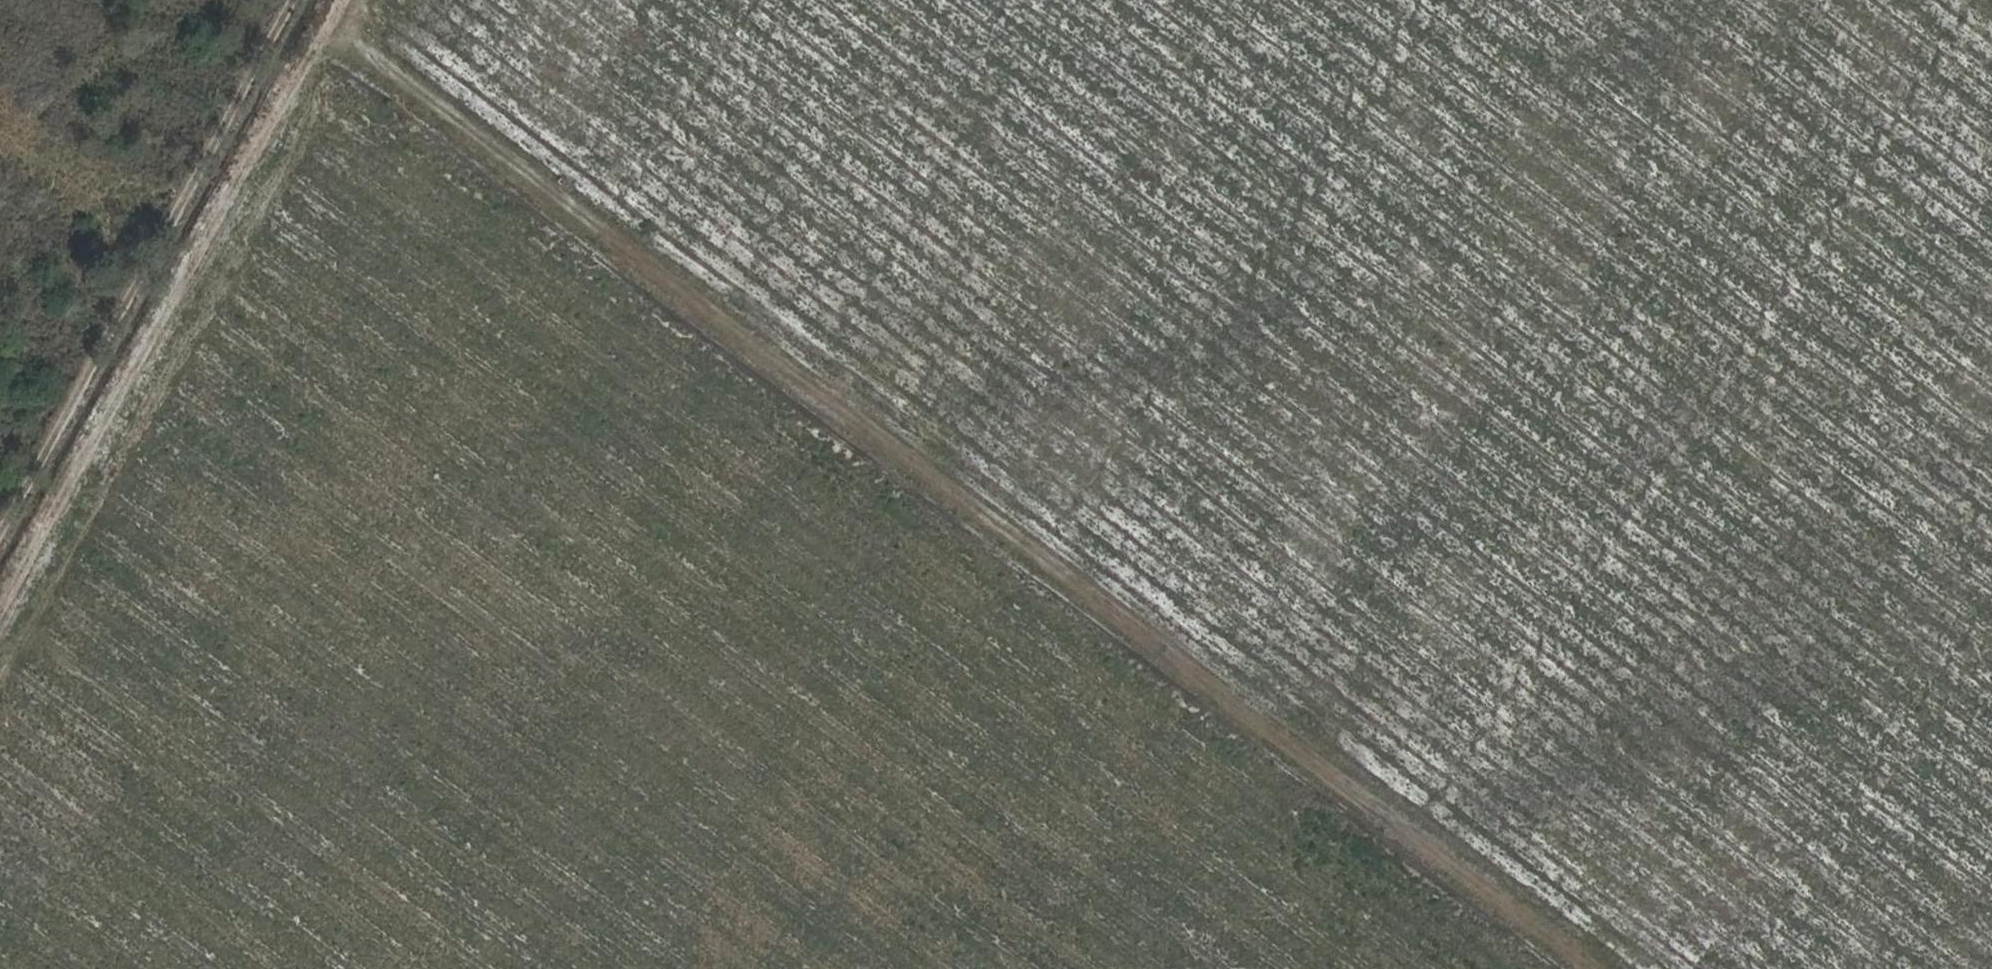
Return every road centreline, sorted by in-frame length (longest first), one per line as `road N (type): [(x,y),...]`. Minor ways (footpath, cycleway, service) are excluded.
road 1 (track): [(1603,968),(351,31)]
road 2 (track): [(0,664),(367,0)]
road 3 (track): [(0,539),(297,0)]

